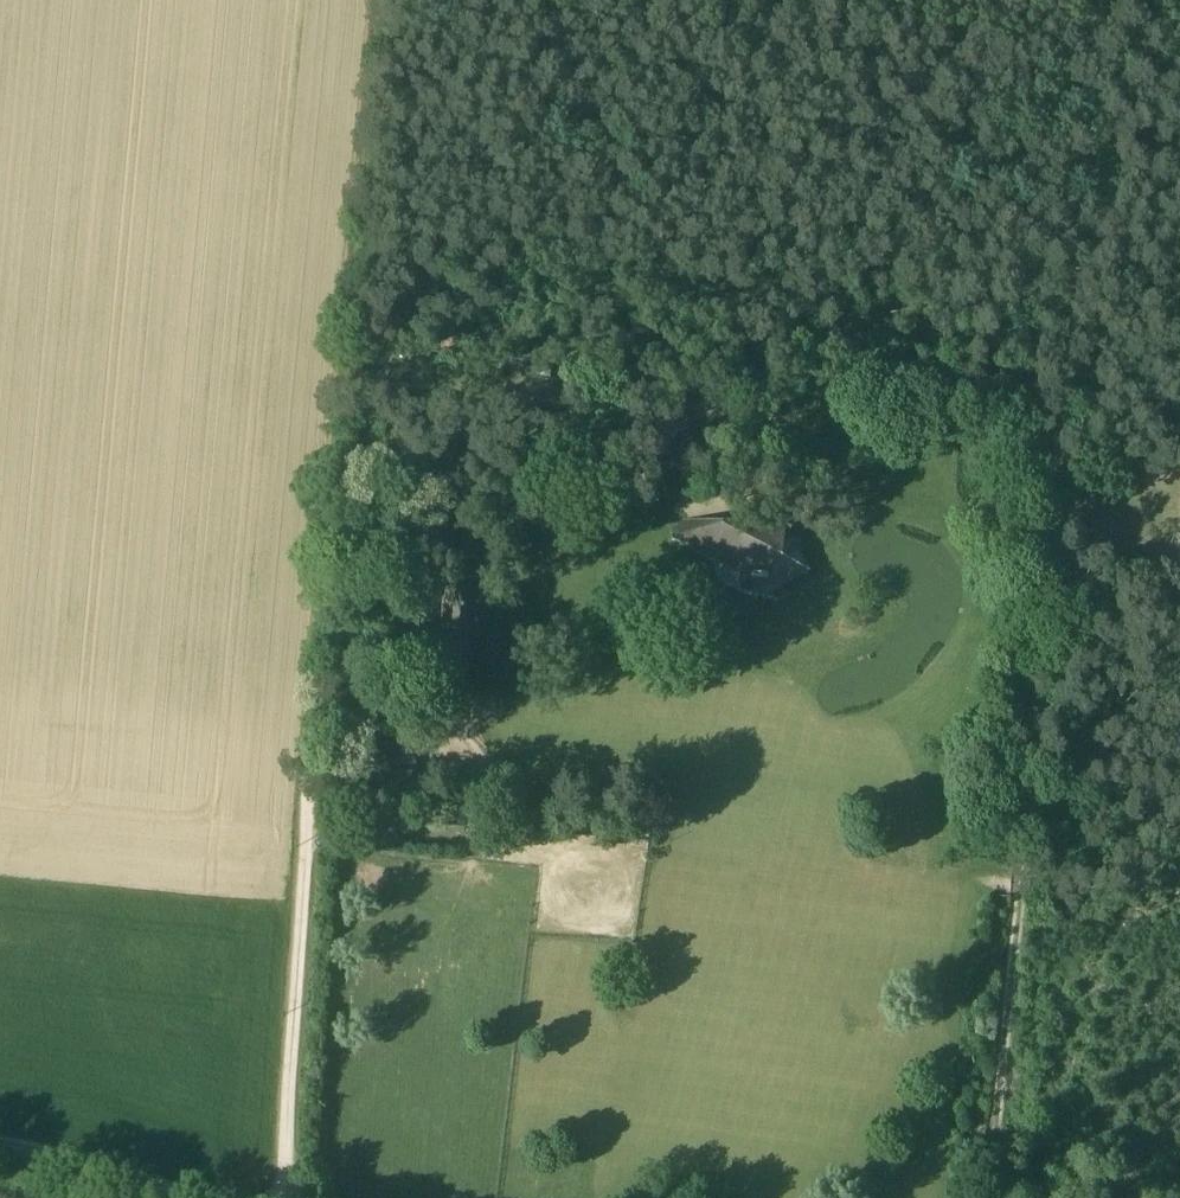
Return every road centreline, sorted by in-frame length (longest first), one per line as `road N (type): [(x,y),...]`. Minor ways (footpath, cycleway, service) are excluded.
road 1 (track): [(1009,1197),(1121,0)]
road 2 (track): [(392,0),(354,506)]

